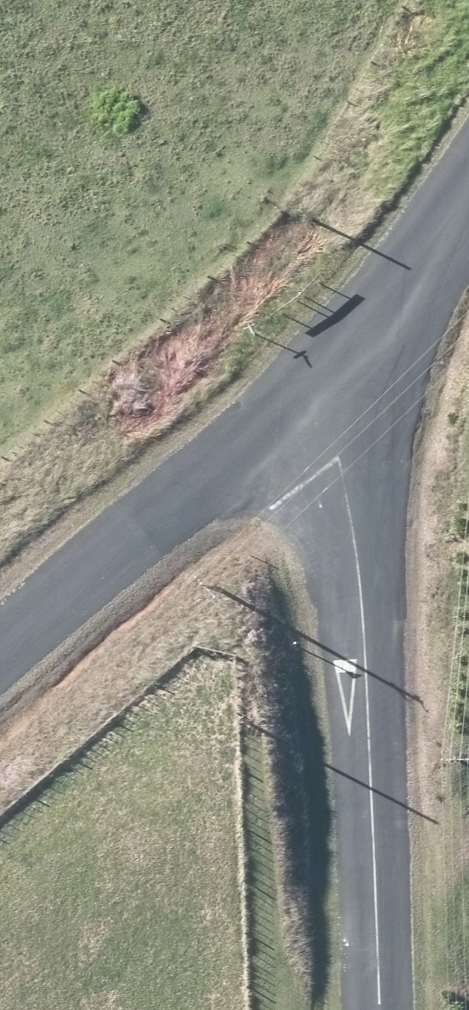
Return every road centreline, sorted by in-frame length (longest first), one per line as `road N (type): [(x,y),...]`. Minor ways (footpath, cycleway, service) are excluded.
road 1 (unclassified): [(300,389),(337,461),(356,546),(378,1009)]
road 2 (unclassified): [(300,389),(0,649)]
road 3 (unclassified): [(468,194),(424,258),(300,389)]

